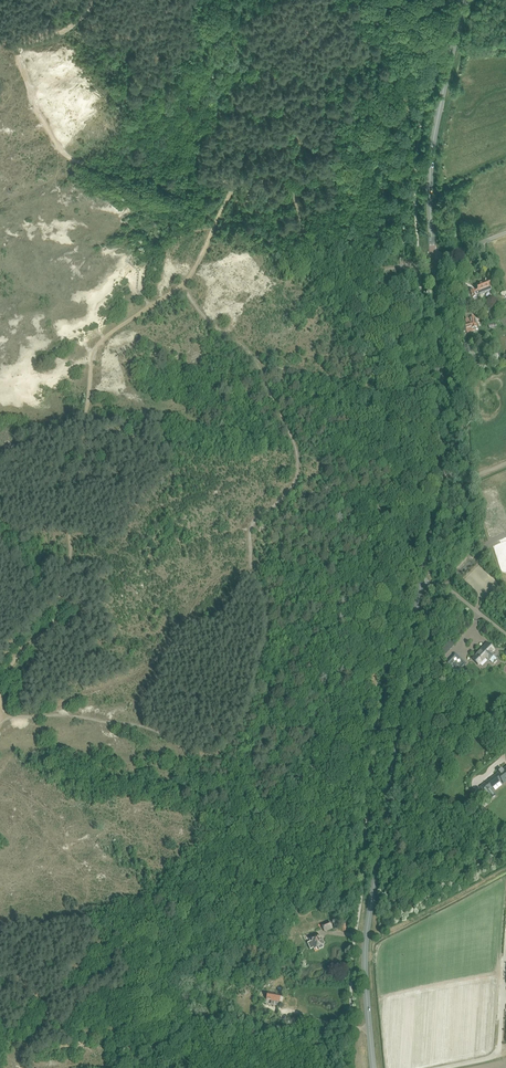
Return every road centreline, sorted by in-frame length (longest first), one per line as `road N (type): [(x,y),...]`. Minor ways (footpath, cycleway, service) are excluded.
road 1 (secondary): [(373,1067),(366,939),(404,739),(444,415),(433,259)]
road 2 (secondary): [(433,259),(432,150),(466,0)]
road 3 (track): [(505,971),(496,1056),(445,1067)]

